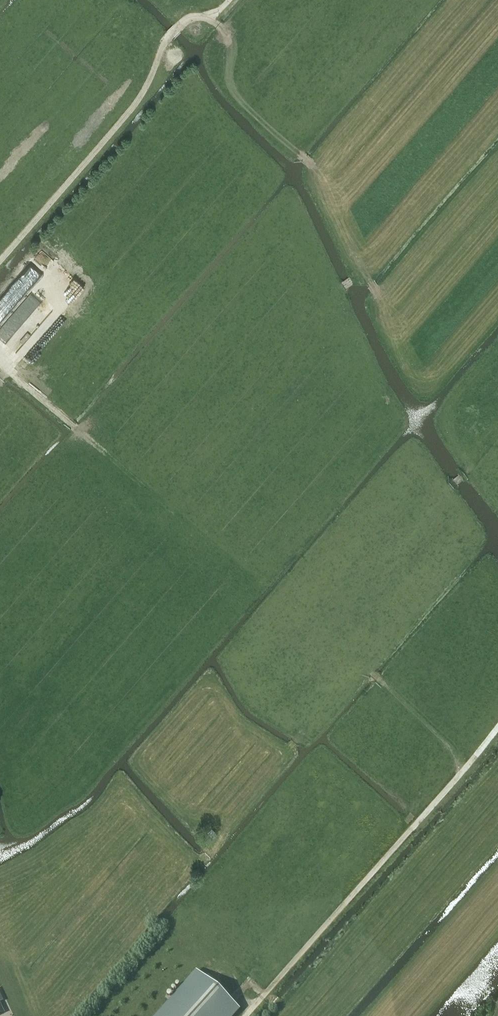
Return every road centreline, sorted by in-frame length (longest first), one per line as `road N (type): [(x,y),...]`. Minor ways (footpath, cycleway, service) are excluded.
road 1 (track): [(497,733),(246,1015)]
road 2 (track): [(0,258),(155,80),(171,29),(185,15),(216,15),(229,0)]
road 3 (track): [(216,15),(228,27),(227,69),(238,95),(313,159)]

